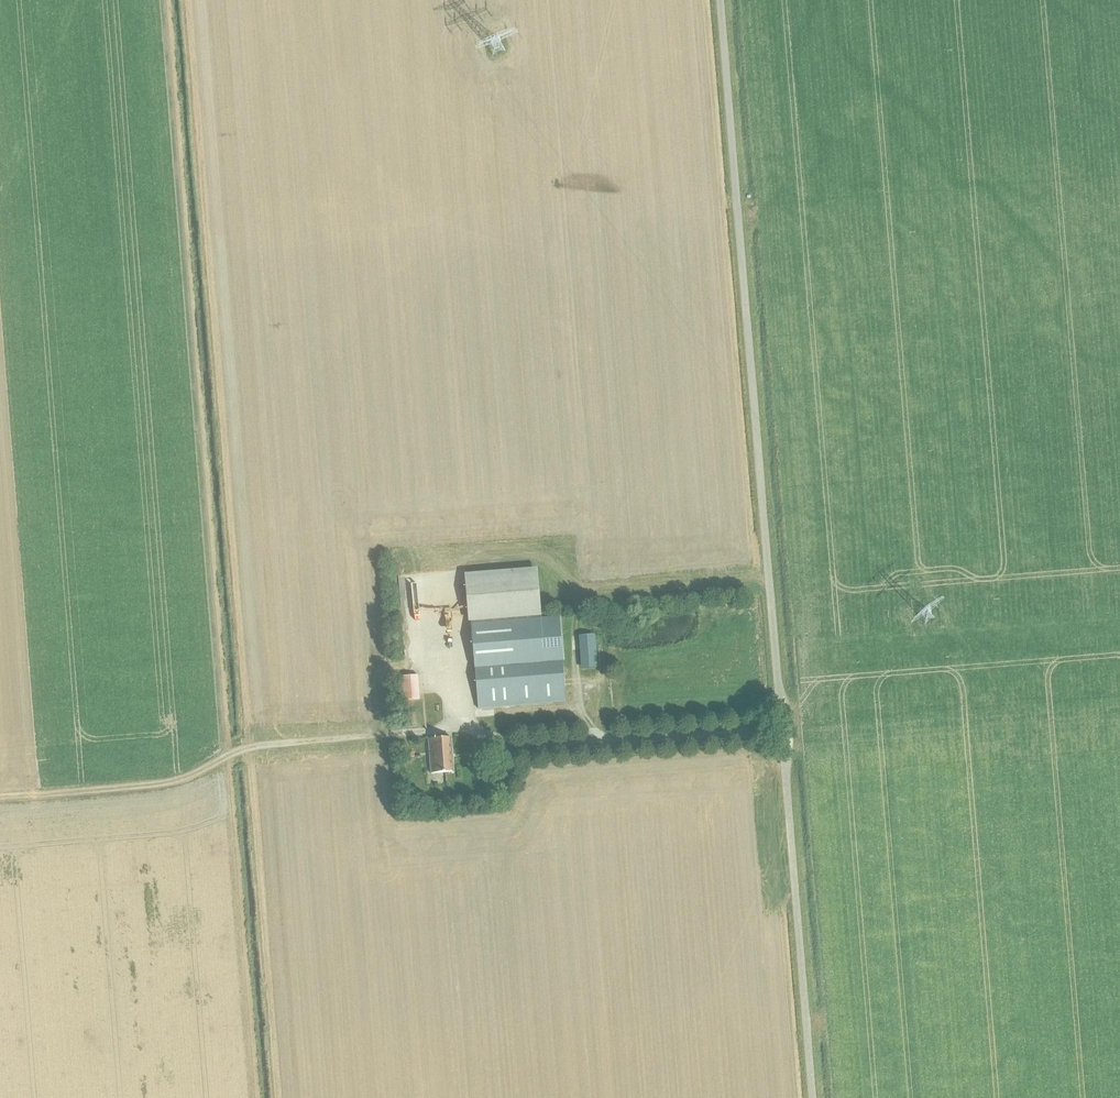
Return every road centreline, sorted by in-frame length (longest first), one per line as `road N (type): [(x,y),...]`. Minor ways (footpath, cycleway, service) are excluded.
road 1 (unclassified): [(812,1097),(718,0)]
road 2 (track): [(0,797),(173,782),(260,744),(406,732)]

